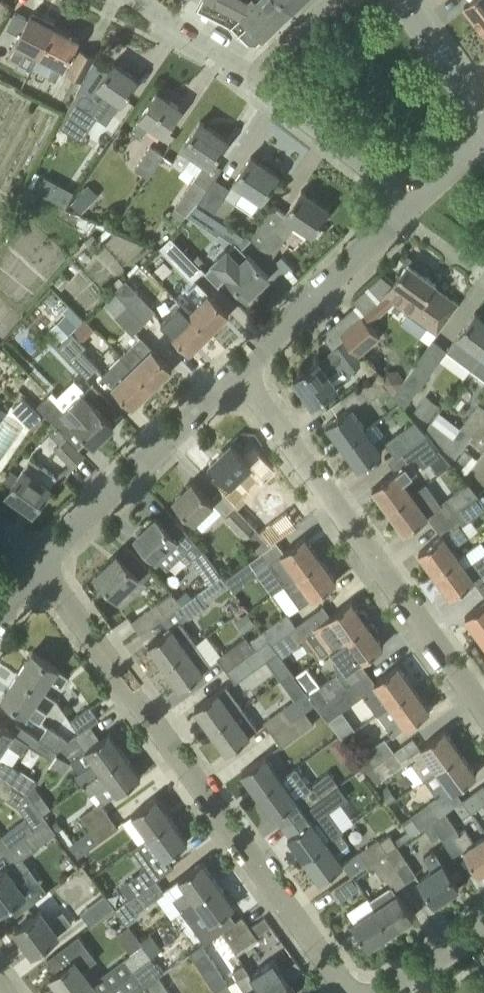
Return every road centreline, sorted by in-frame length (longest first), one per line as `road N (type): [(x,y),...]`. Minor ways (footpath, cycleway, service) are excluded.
road 1 (residential): [(350,992),(36,567)]
road 2 (residential): [(483,707),(237,367)]
road 3 (residential): [(36,567),(237,367)]
road 4 (residential): [(237,367),(411,203)]
road 5 (residential): [(411,203),(248,68)]
road 6 (tertiary): [(483,116),(401,0)]
road 7 (residential): [(248,68),(133,0)]
road 8 (residential): [(382,992),(483,926)]

